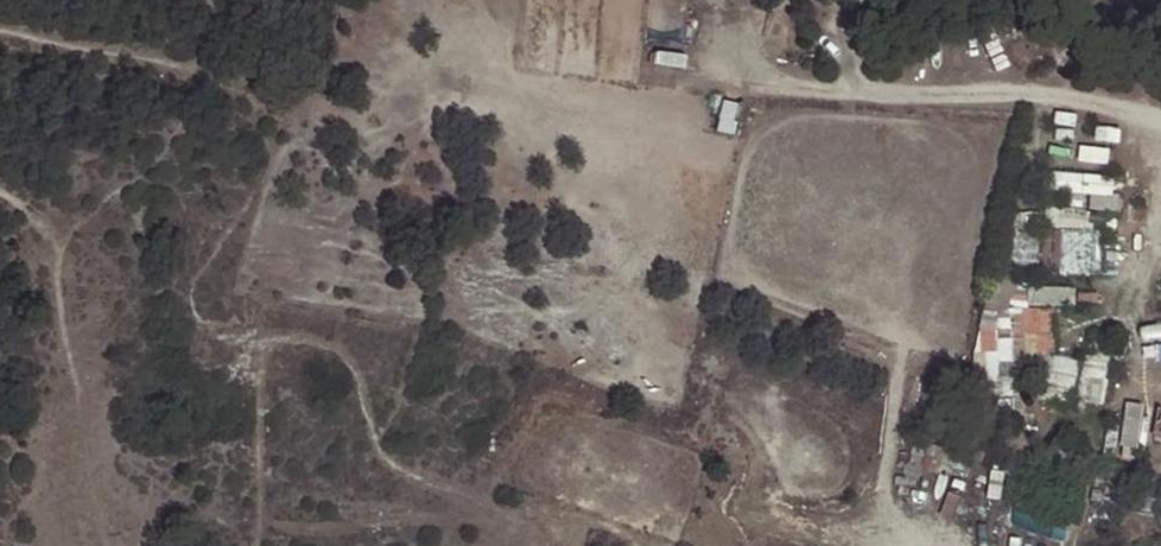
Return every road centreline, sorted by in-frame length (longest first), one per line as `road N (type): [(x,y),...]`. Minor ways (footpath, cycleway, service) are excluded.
road 1 (track): [(819,87),(971,88),(1160,117)]

